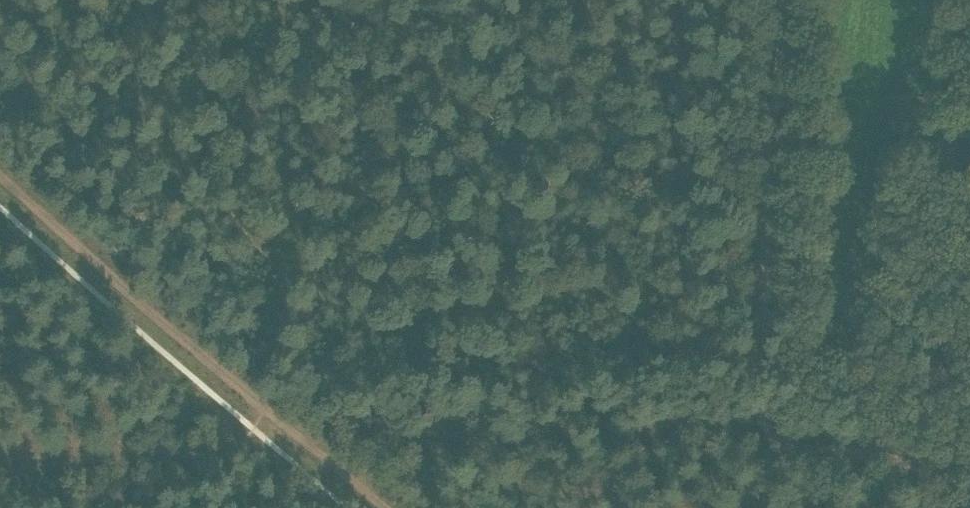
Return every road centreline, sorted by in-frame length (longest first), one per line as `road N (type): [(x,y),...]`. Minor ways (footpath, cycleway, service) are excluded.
road 1 (track): [(969,468),(873,443),(741,430),(284,430)]
road 2 (track): [(376,507),(0,173)]
road 3 (track): [(741,430),(774,0)]
road 4 (track): [(0,466),(229,451),(284,430)]

